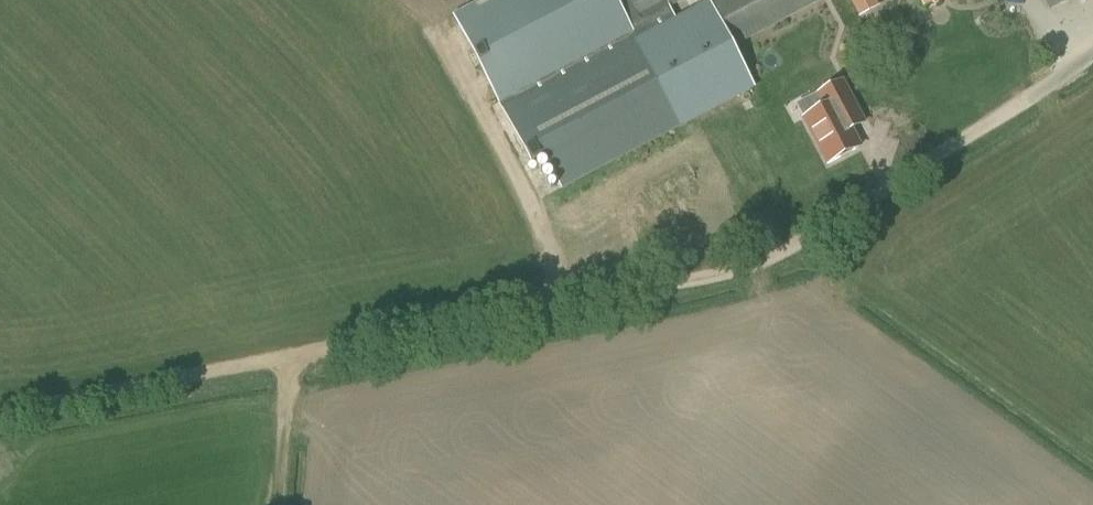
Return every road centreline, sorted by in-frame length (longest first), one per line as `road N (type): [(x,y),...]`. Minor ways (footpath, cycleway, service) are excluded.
road 1 (track): [(1030,101),(863,207),(753,260),(290,359),(0,404)]
road 2 (track): [(290,359),(282,504)]

